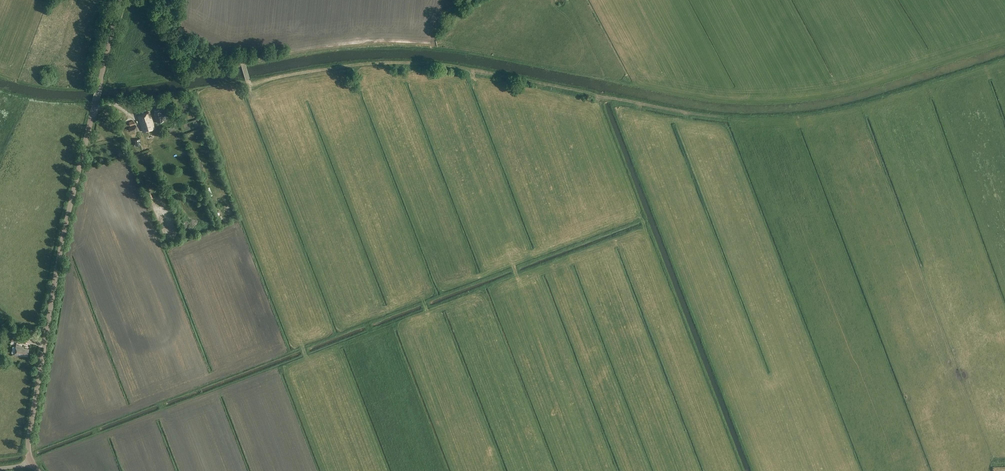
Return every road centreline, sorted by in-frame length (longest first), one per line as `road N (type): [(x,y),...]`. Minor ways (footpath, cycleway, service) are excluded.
road 1 (track): [(727,119),(418,62),(250,81),(240,62),(183,46),(150,0)]
road 2 (unclassified): [(32,462),(65,219),(121,0)]
road 3 (track): [(242,64),(343,46),(431,45)]

